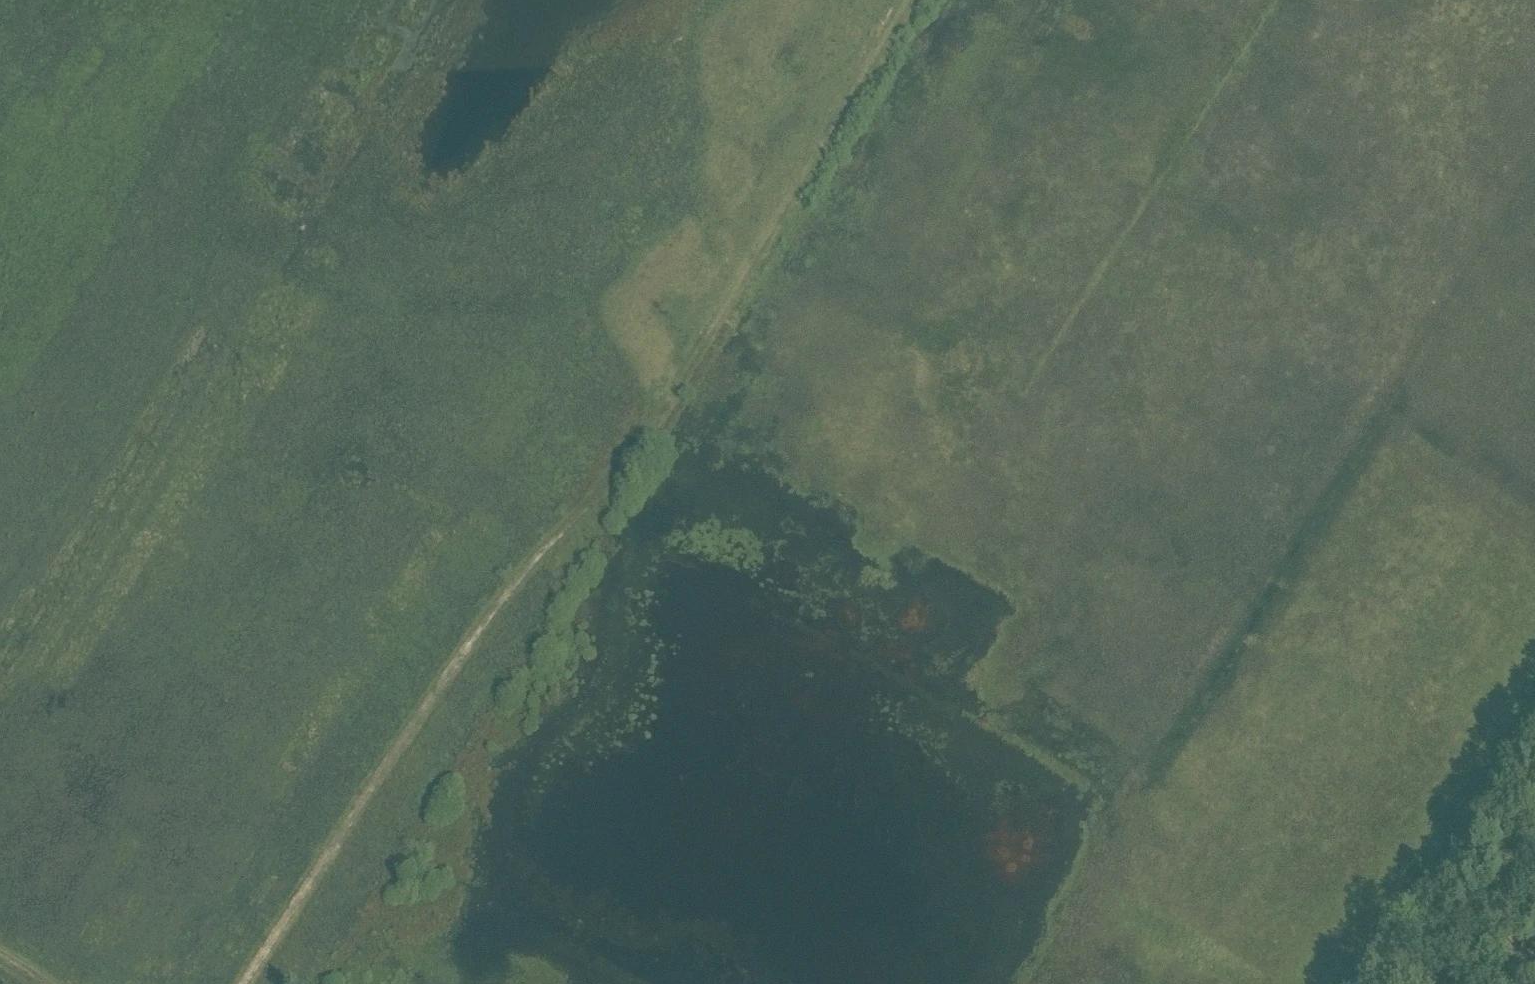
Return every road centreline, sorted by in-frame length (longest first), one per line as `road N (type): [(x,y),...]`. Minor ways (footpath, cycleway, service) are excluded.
road 1 (unclassified): [(1375,983),(1534,733)]

